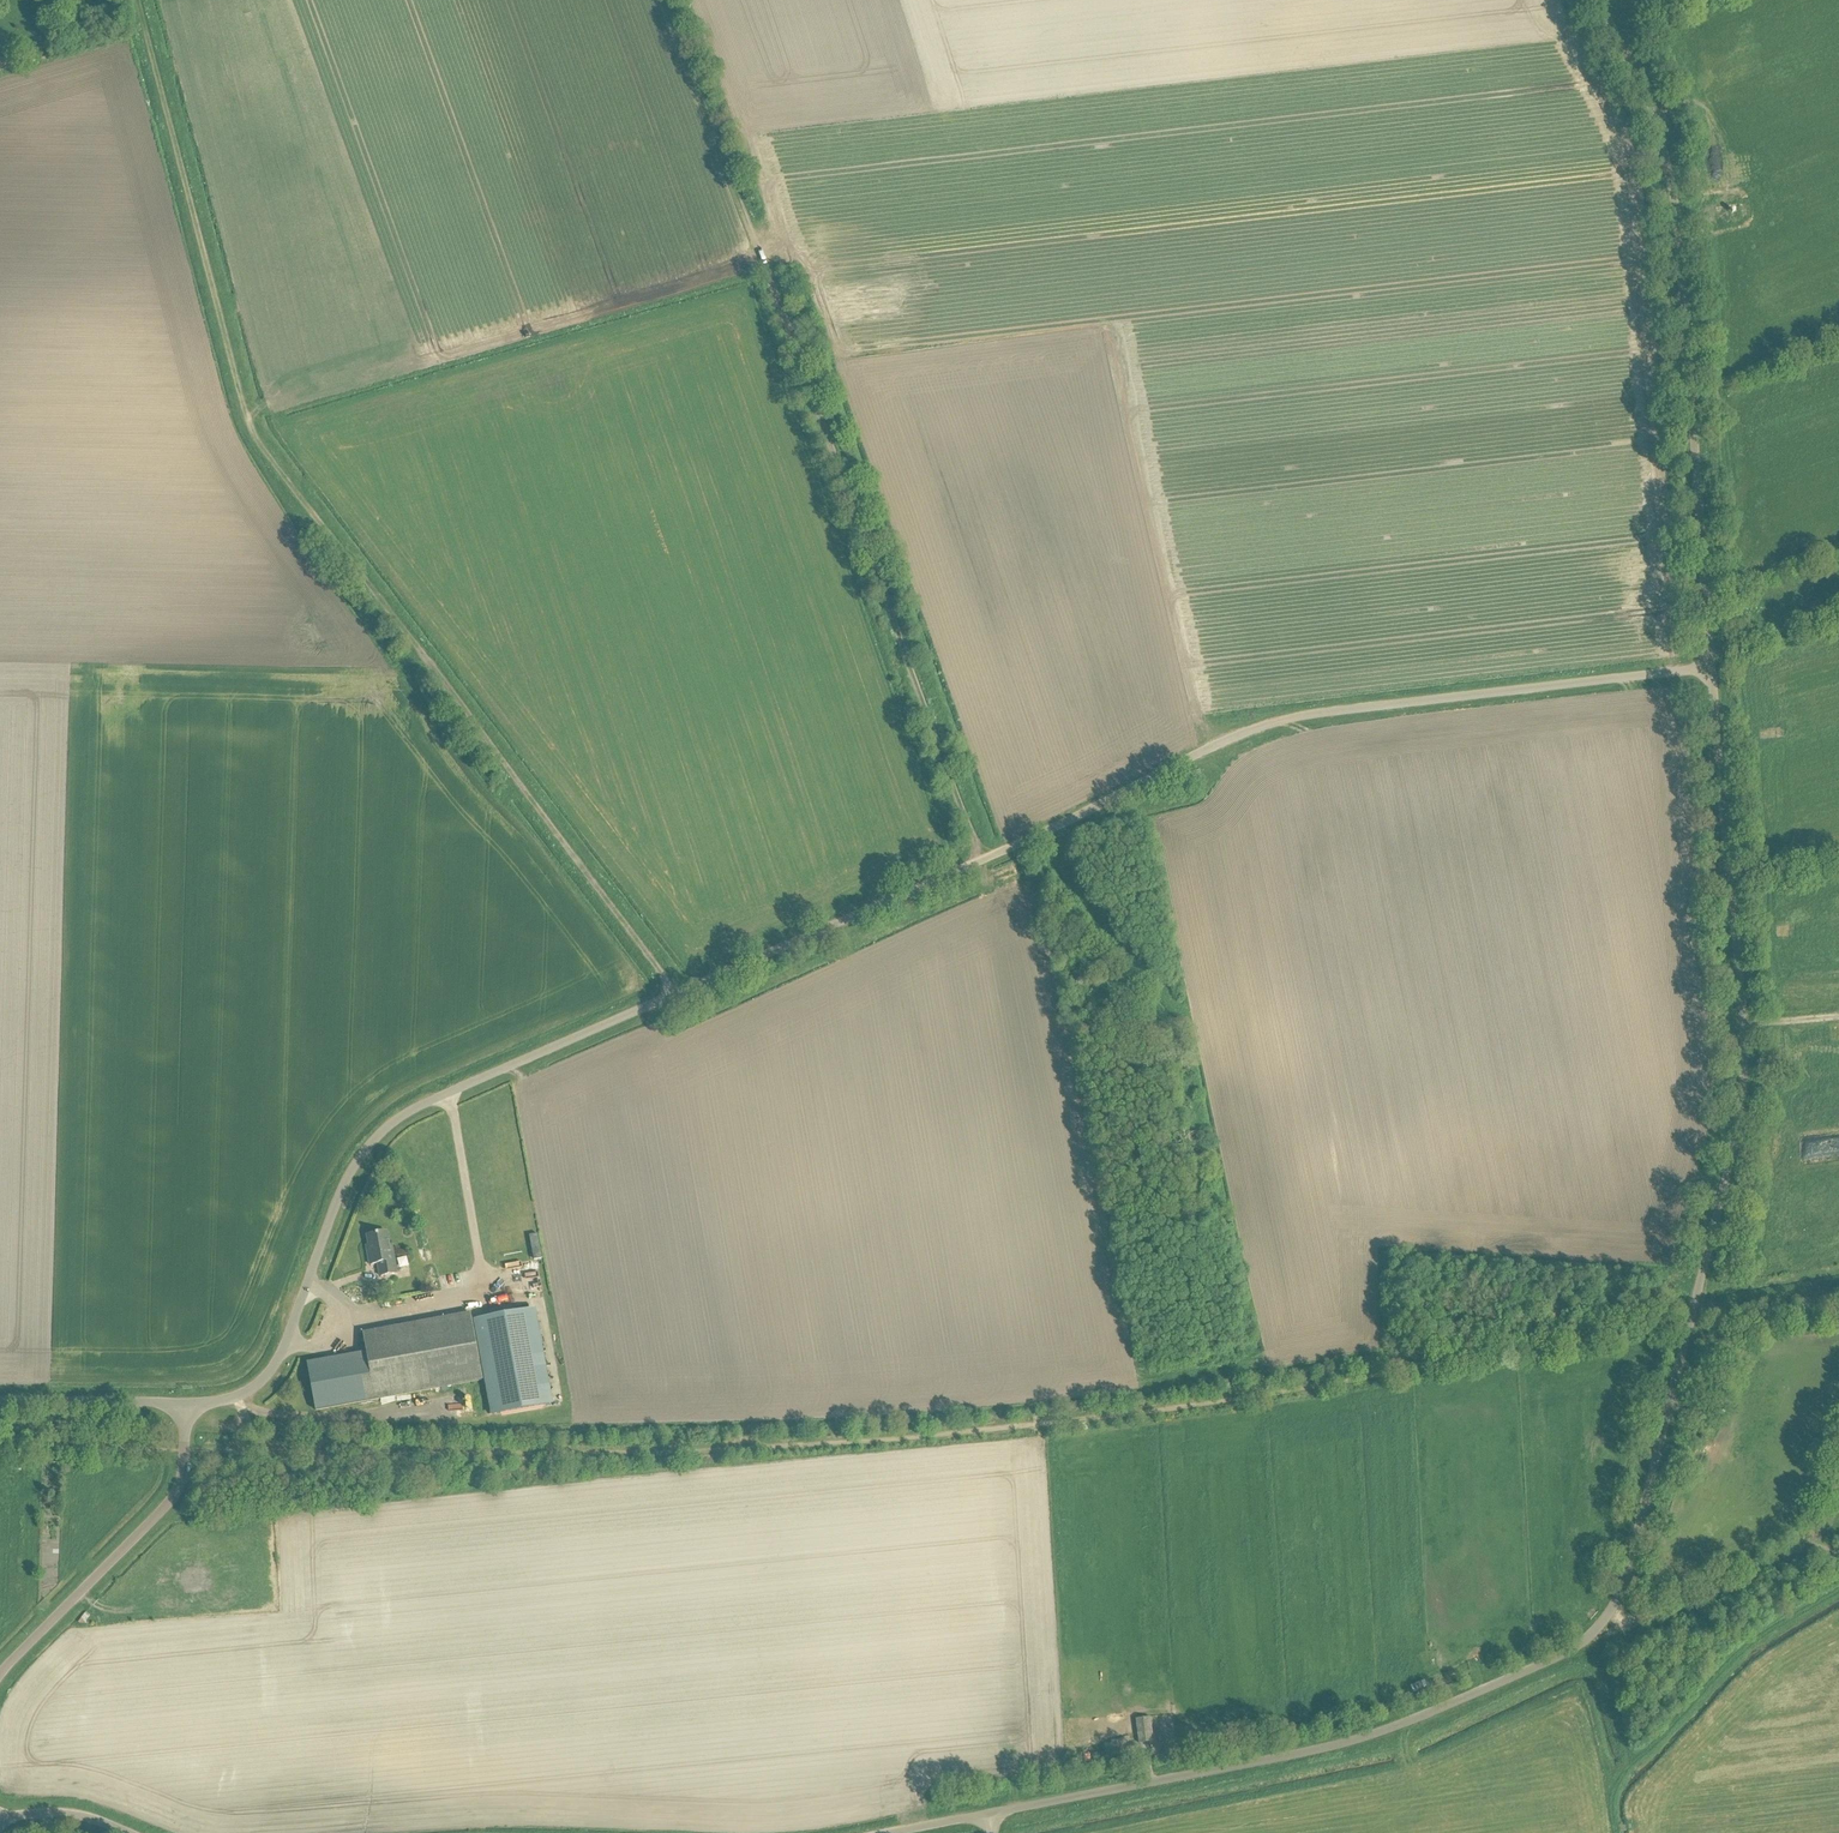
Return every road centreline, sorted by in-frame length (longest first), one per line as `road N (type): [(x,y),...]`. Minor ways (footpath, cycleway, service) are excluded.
road 1 (unclassified): [(184,1402),(234,1398),(273,1371),(356,1163),(424,1104),(1033,839),(1274,723),(1711,668)]
road 2 (unclassified): [(993,1814),(1356,1741),(1562,1656),(1592,1637),(1616,1604),(1744,1100),(1711,668)]
road 3 (track): [(672,997),(268,450),(242,397),(137,0)]
road 4 (track): [(669,0),(981,861)]
road 5 (unclassified): [(1711,668),(1677,218),(1656,125),(1597,0)]
road 6 (unclassified): [(0,1675),(178,1490),(184,1402)]
road 7 (track): [(1838,1554),(1791,1555),(1639,1626),(1629,1628),(1616,1604)]
road 8 (track): [(1033,839),(1183,1014)]
road 9 (unclassified): [(184,1402),(0,1400)]
road 10 (track): [(1689,1325),(1838,1295)]
road 11 (unclassified): [(0,1818),(61,1814),(128,1832)]

